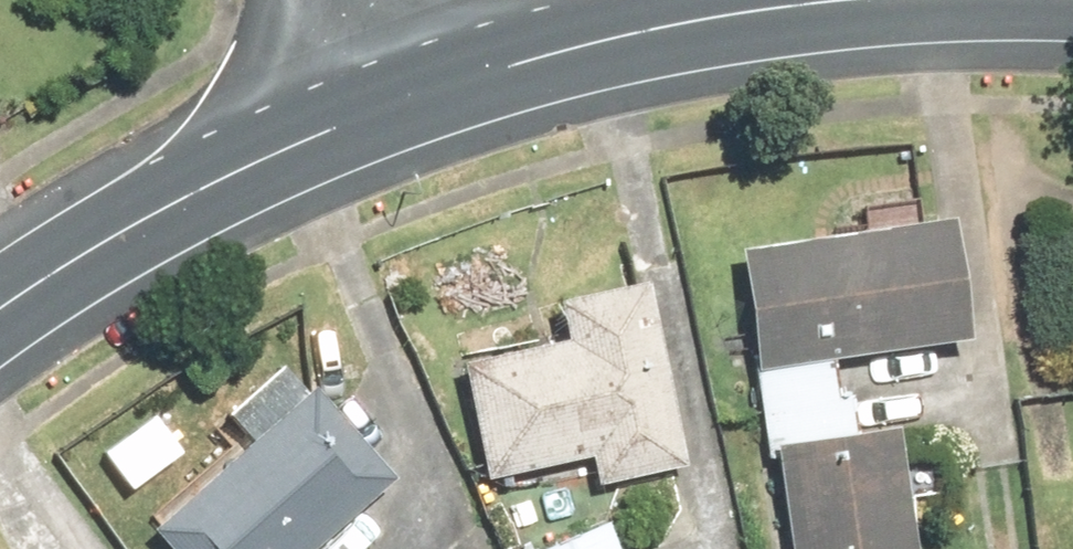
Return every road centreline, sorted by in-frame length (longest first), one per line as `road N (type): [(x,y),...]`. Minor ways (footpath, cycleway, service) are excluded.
road 1 (tertiary): [(0,323),(164,214),(373,111)]
road 2 (tertiary): [(373,111),(513,47),(746,0)]
road 3 (residential): [(318,0),(373,111)]

